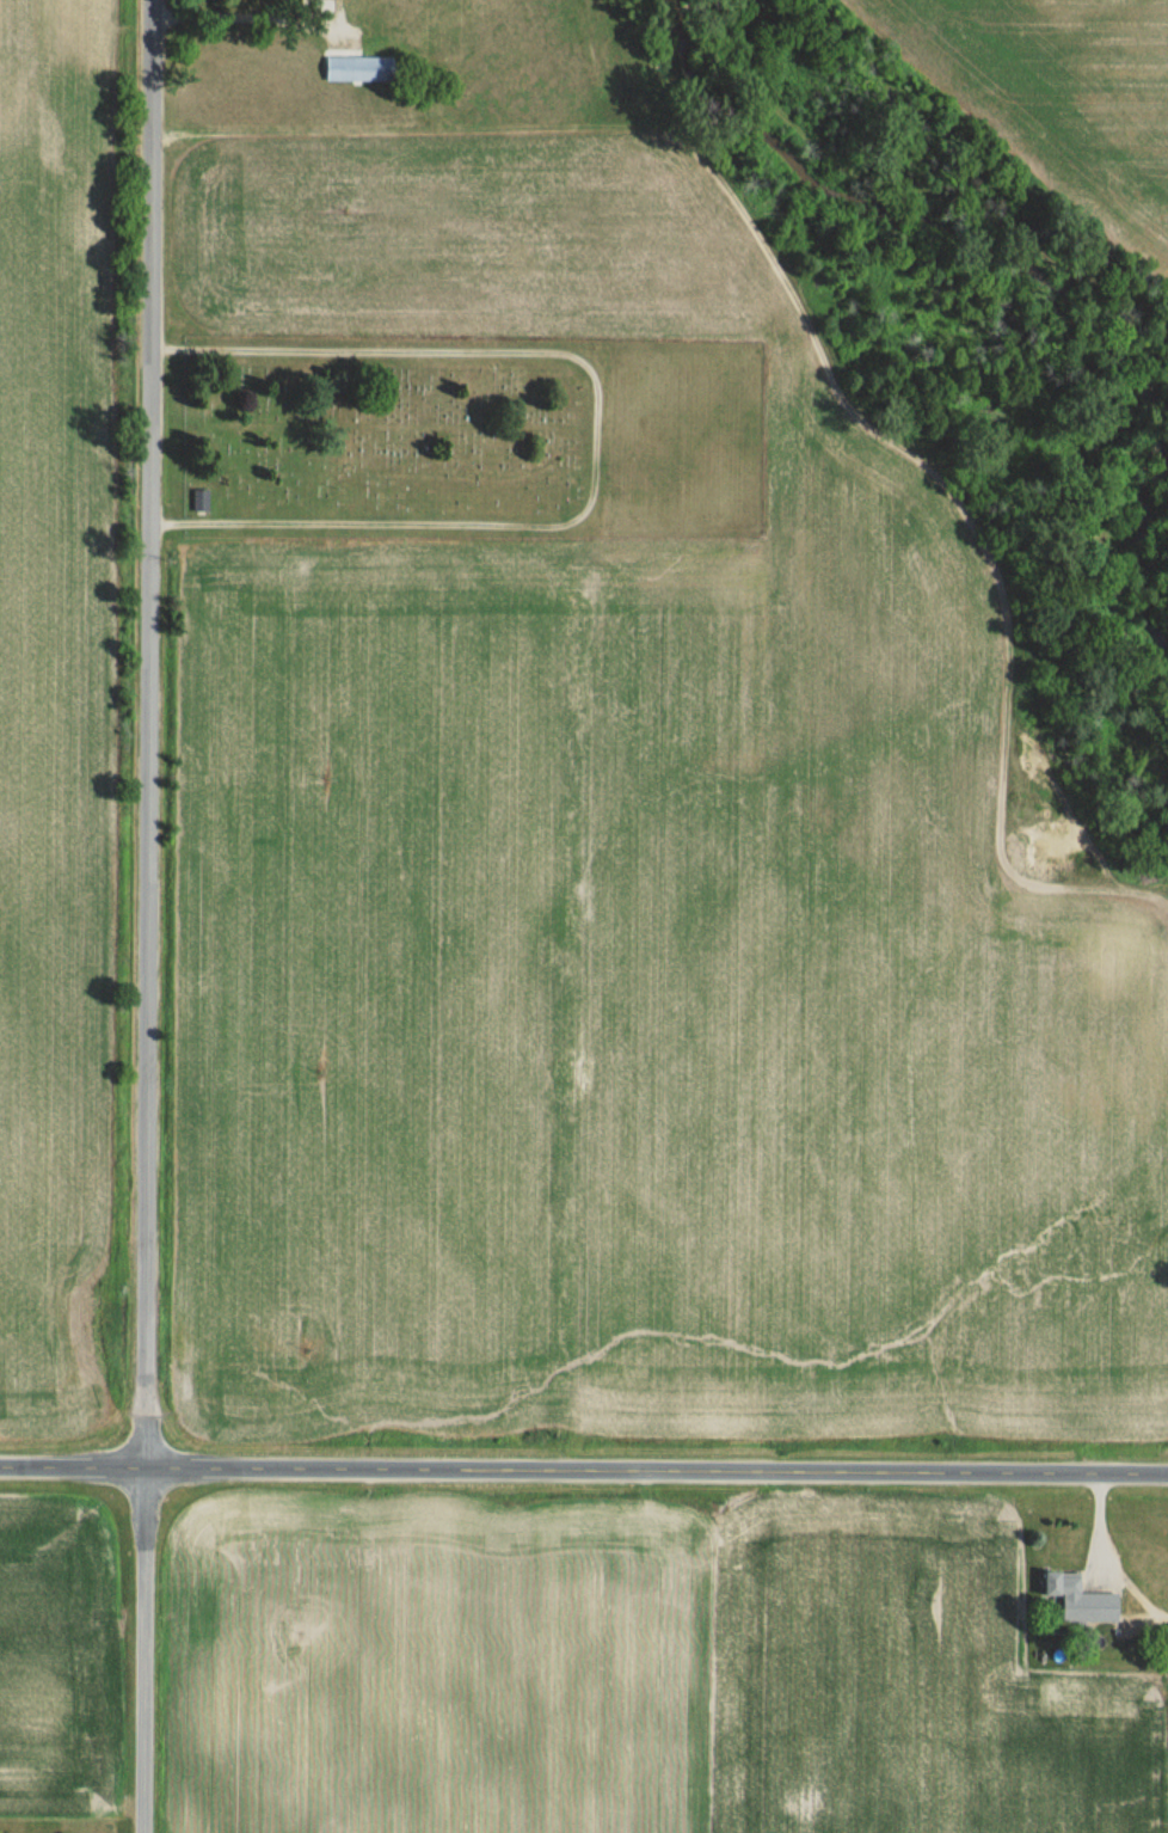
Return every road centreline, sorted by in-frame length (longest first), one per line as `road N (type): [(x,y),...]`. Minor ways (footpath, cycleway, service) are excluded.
road 1 (residential): [(143,1832),(154,0)]
road 2 (tertiary): [(1167,1475),(0,1468)]

